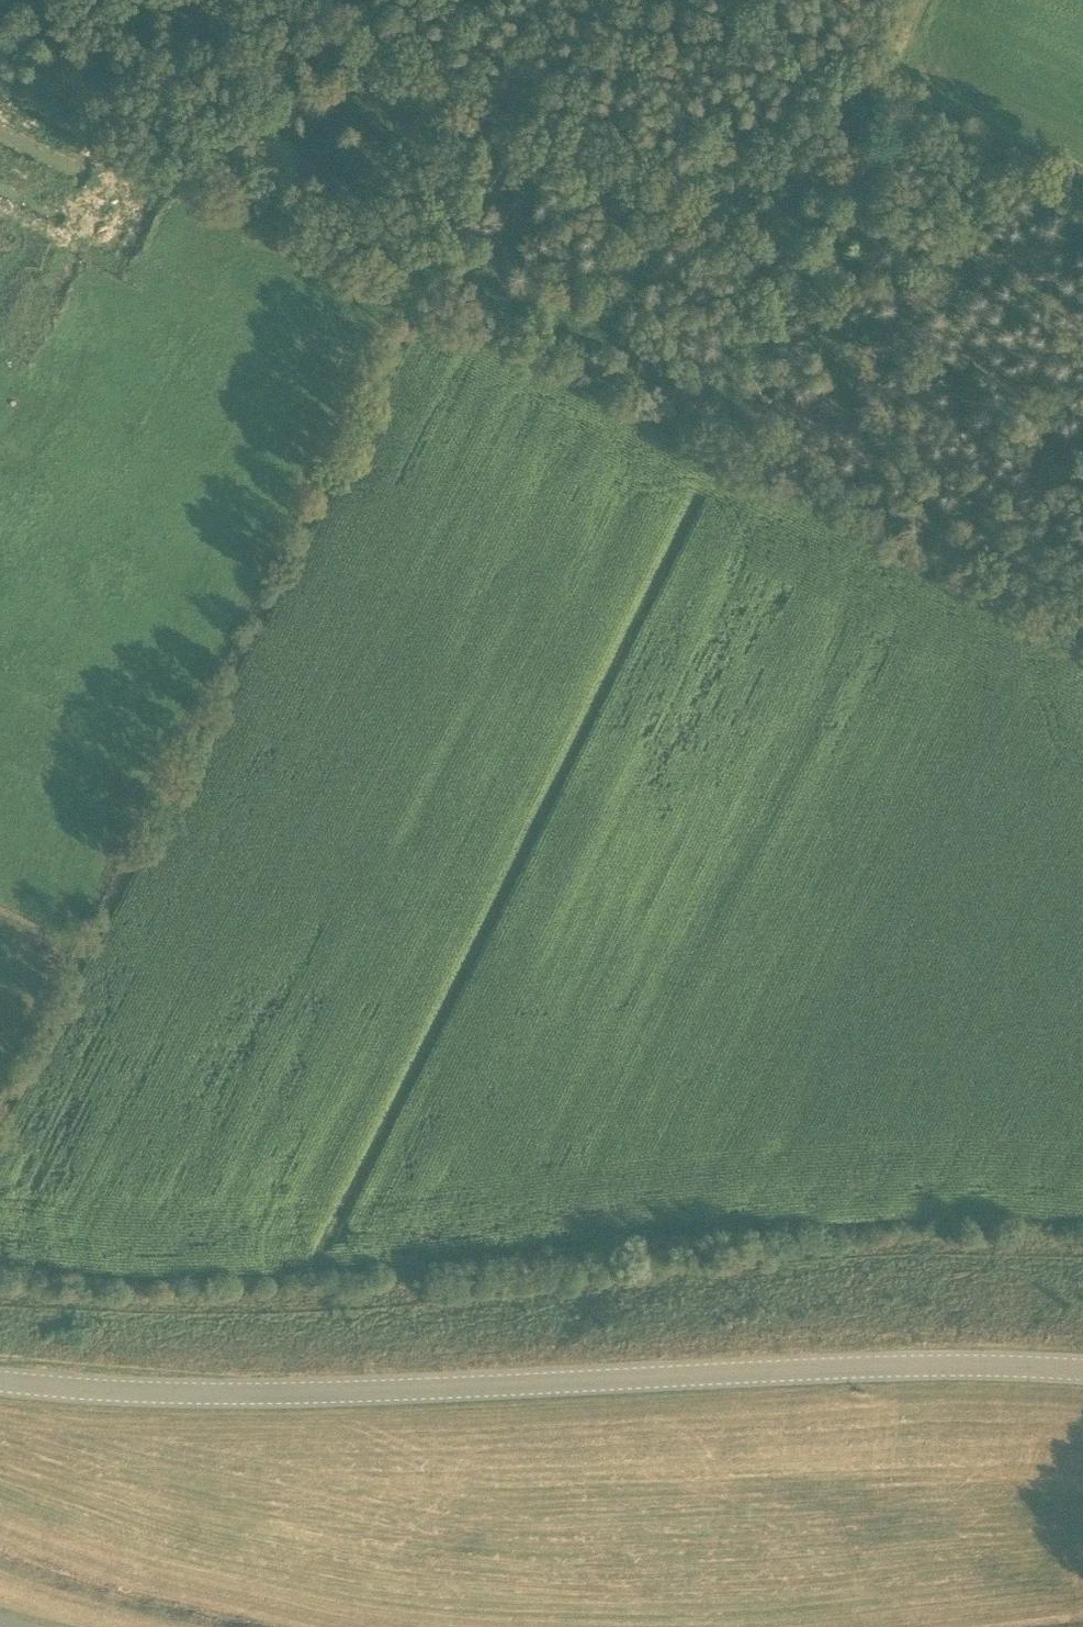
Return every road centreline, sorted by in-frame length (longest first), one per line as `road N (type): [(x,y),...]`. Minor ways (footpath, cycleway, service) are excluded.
road 1 (tertiary): [(1082,1372),(941,1364),(182,1391),(0,1380)]

